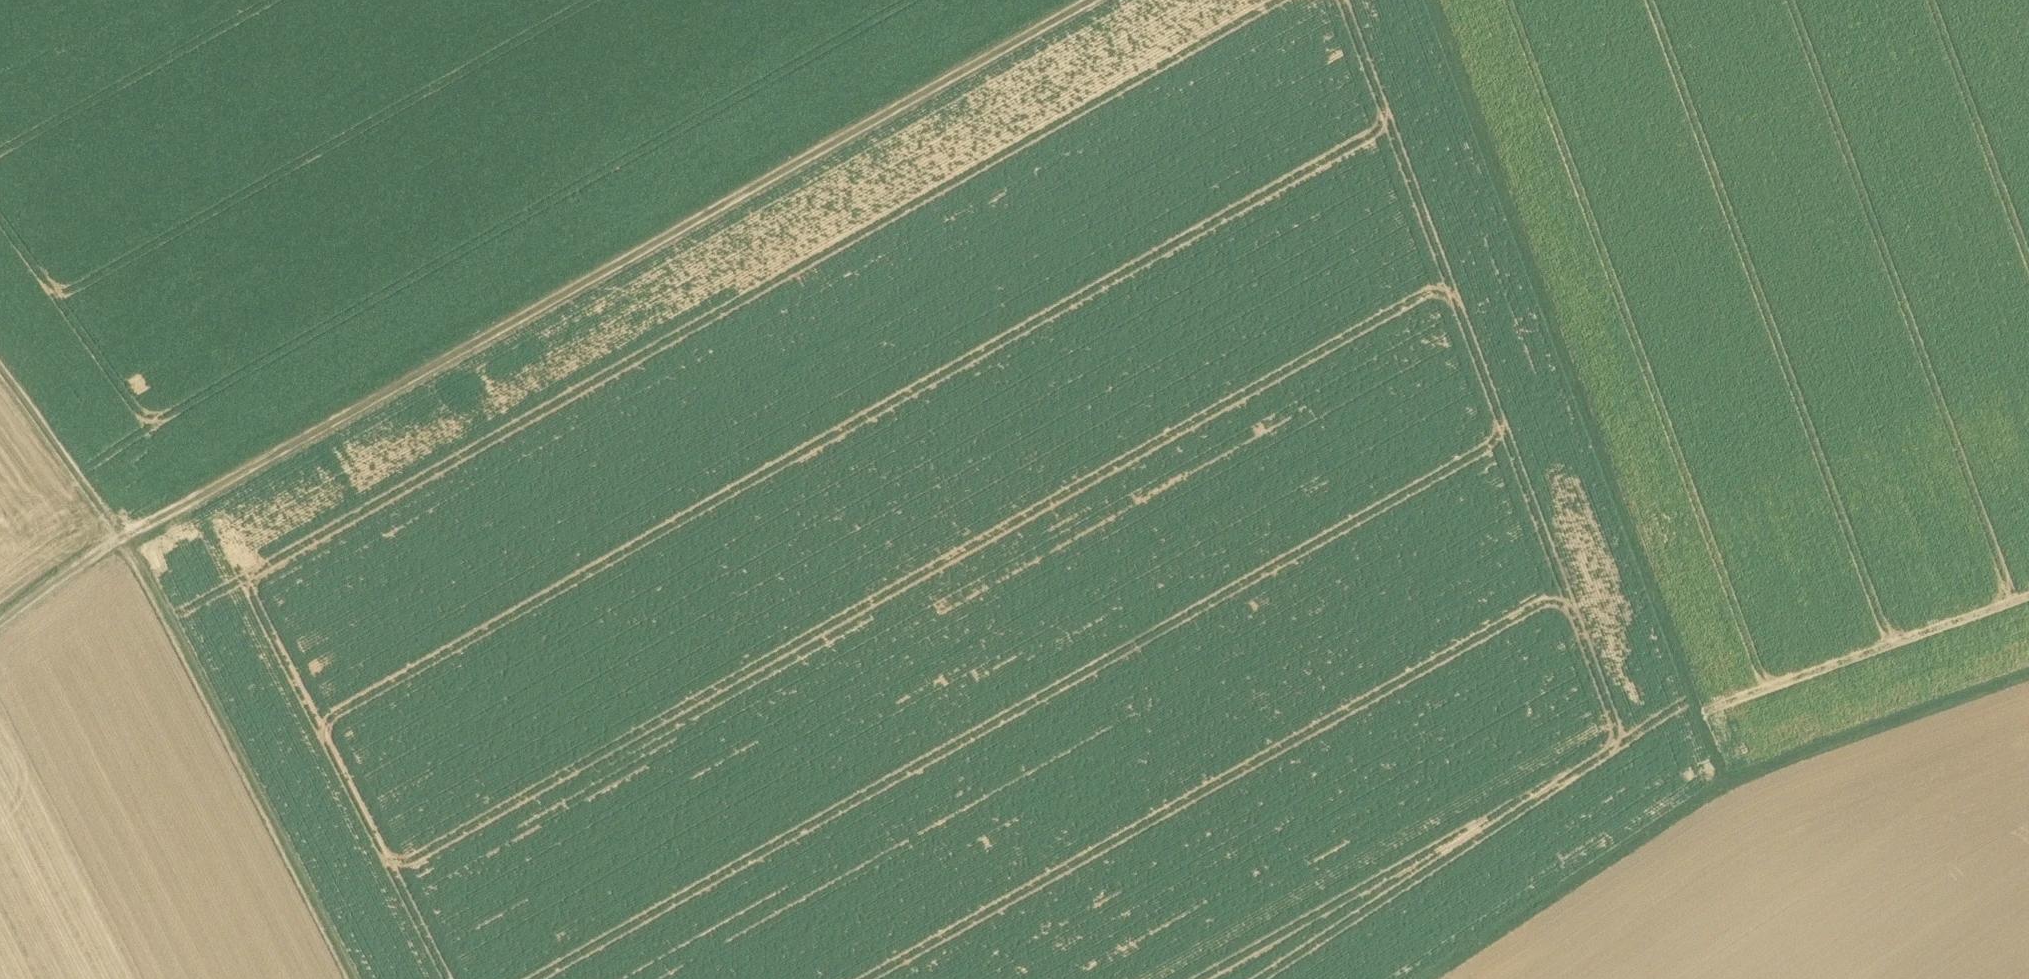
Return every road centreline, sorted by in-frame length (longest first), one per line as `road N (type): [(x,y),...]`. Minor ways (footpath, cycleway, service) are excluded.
road 1 (track): [(1097,0),(122,538),(0,368)]
road 2 (track): [(1737,783),(1444,0)]
road 3 (track): [(1430,978),(1729,787),(2028,673)]
road 4 (track): [(353,978),(143,565),(122,538)]
road 5 (track): [(0,624),(122,538)]

